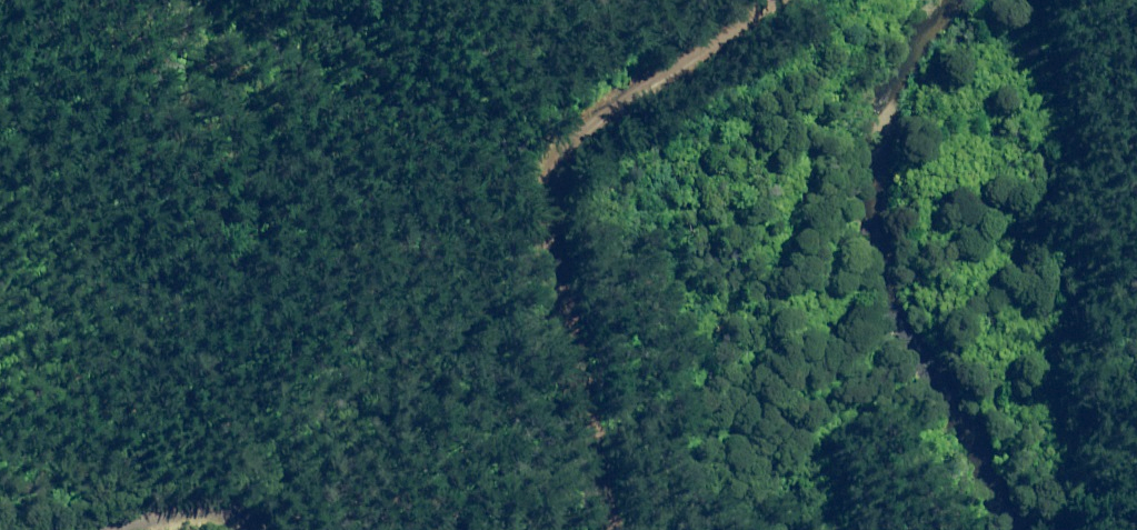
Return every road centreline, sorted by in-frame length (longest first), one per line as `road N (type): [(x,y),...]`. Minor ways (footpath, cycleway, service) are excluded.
road 1 (track): [(603,529),(593,422),(532,215),(551,152),(580,121),(696,57),(762,0)]

